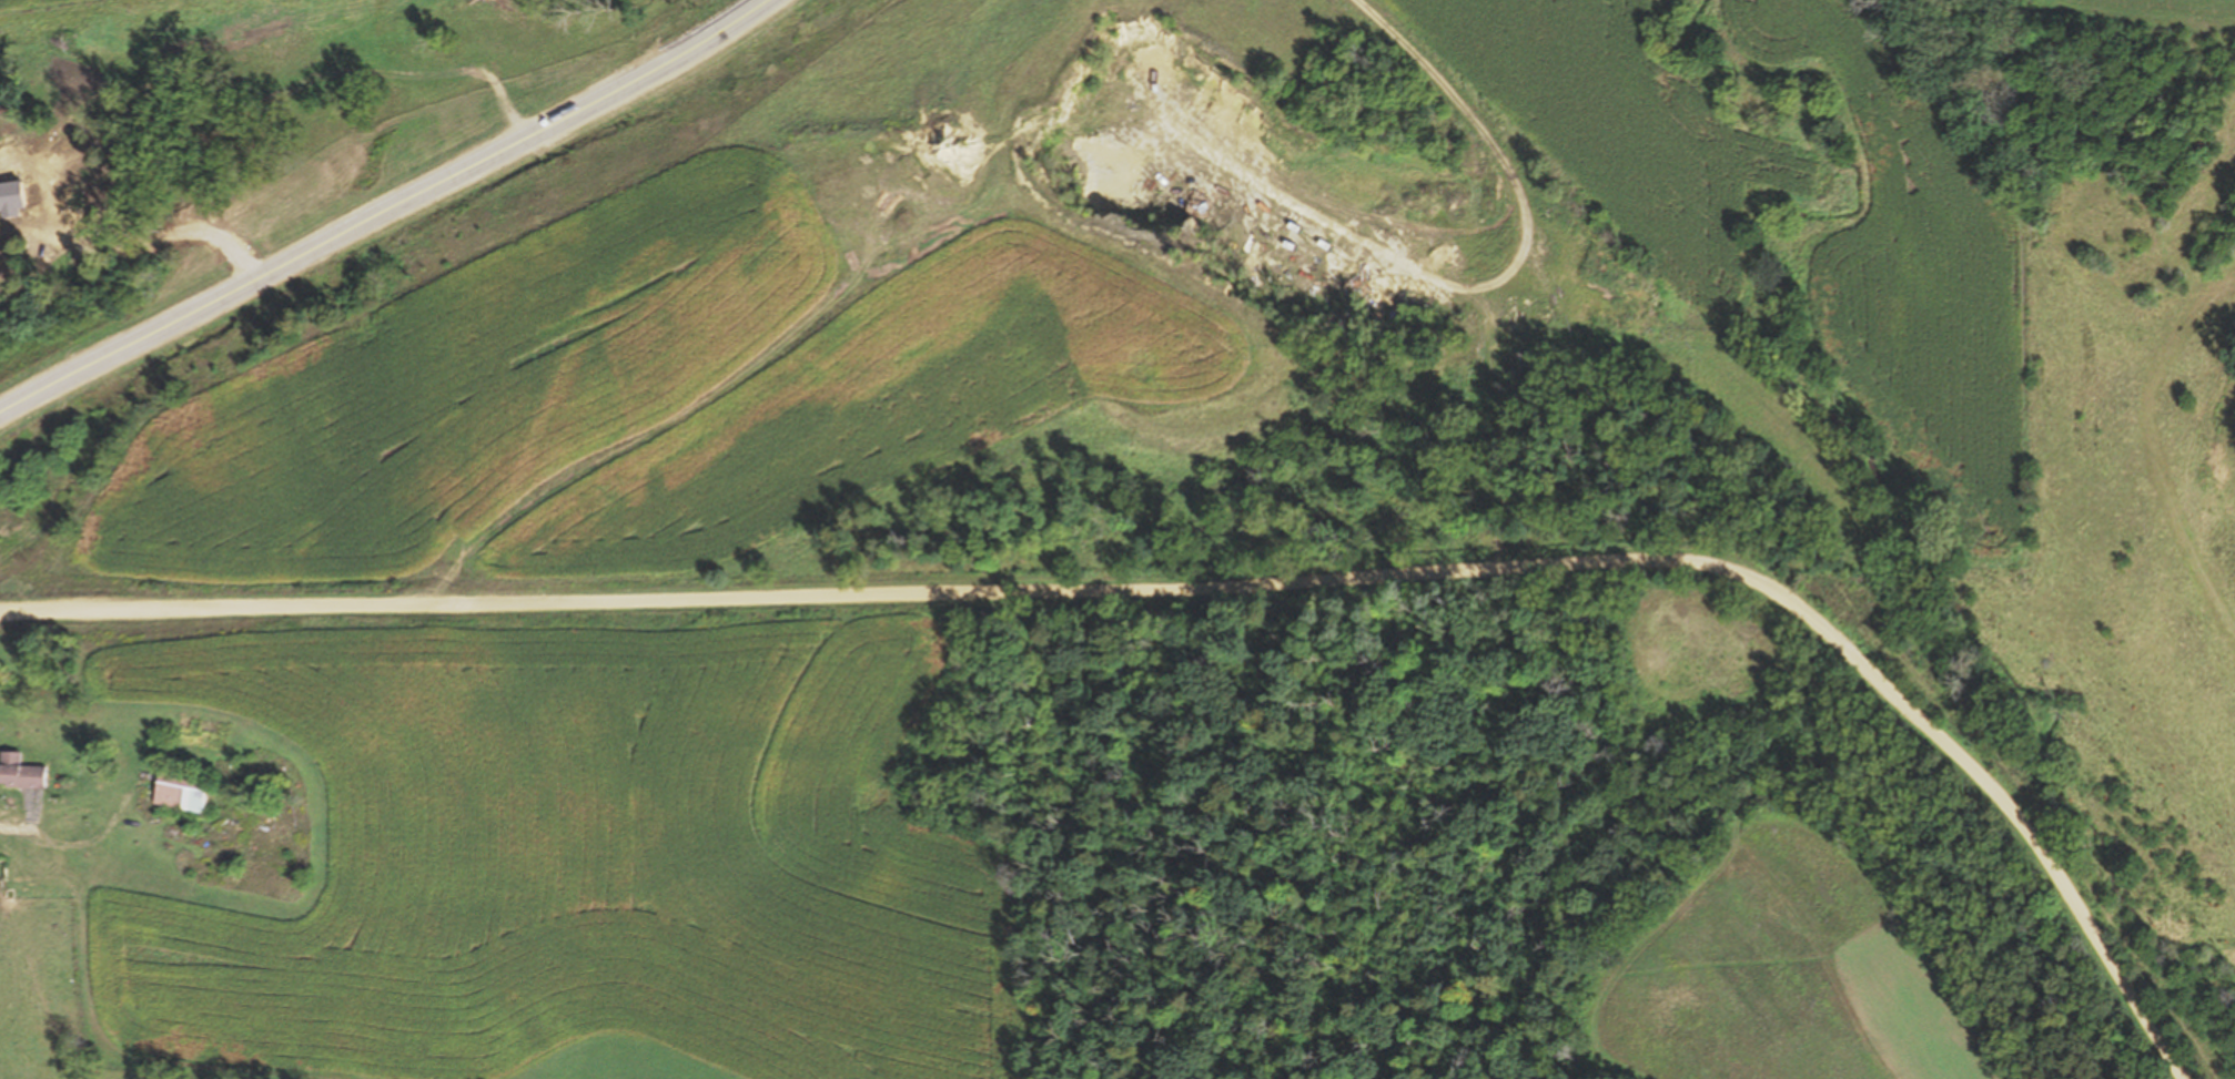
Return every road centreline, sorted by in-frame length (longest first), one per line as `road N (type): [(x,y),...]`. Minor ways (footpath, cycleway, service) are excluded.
road 1 (residential): [(2182,1078),(2036,847),(1979,777),(1784,598),(1689,561),(1159,589),(0,614)]
road 2 (primary): [(776,0),(735,30),(0,420)]
road 3 (track): [(1483,282),(1494,322),(1505,567)]

